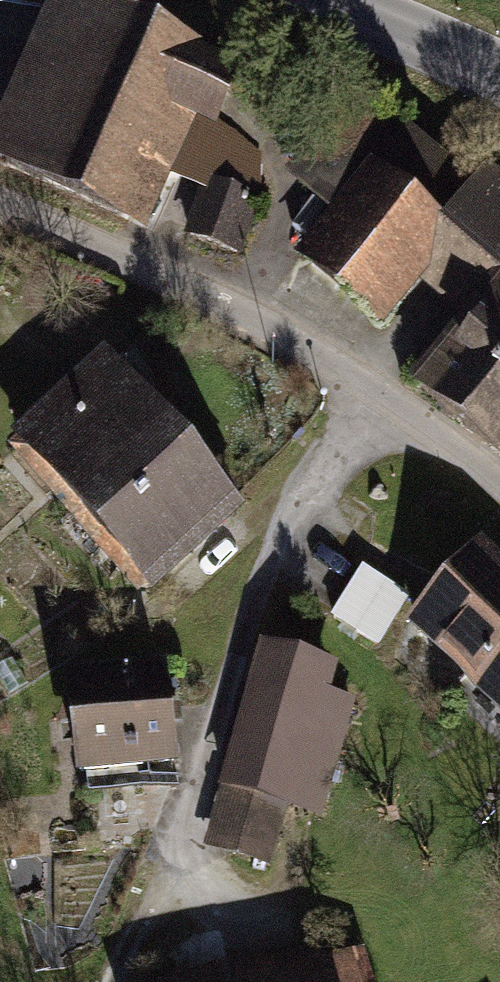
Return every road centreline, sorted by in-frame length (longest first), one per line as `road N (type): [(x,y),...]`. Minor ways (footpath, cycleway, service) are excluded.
road 1 (residential): [(499,482),(475,458),(264,326),(0,206)]
road 2 (tertiary): [(499,80),(311,0)]

